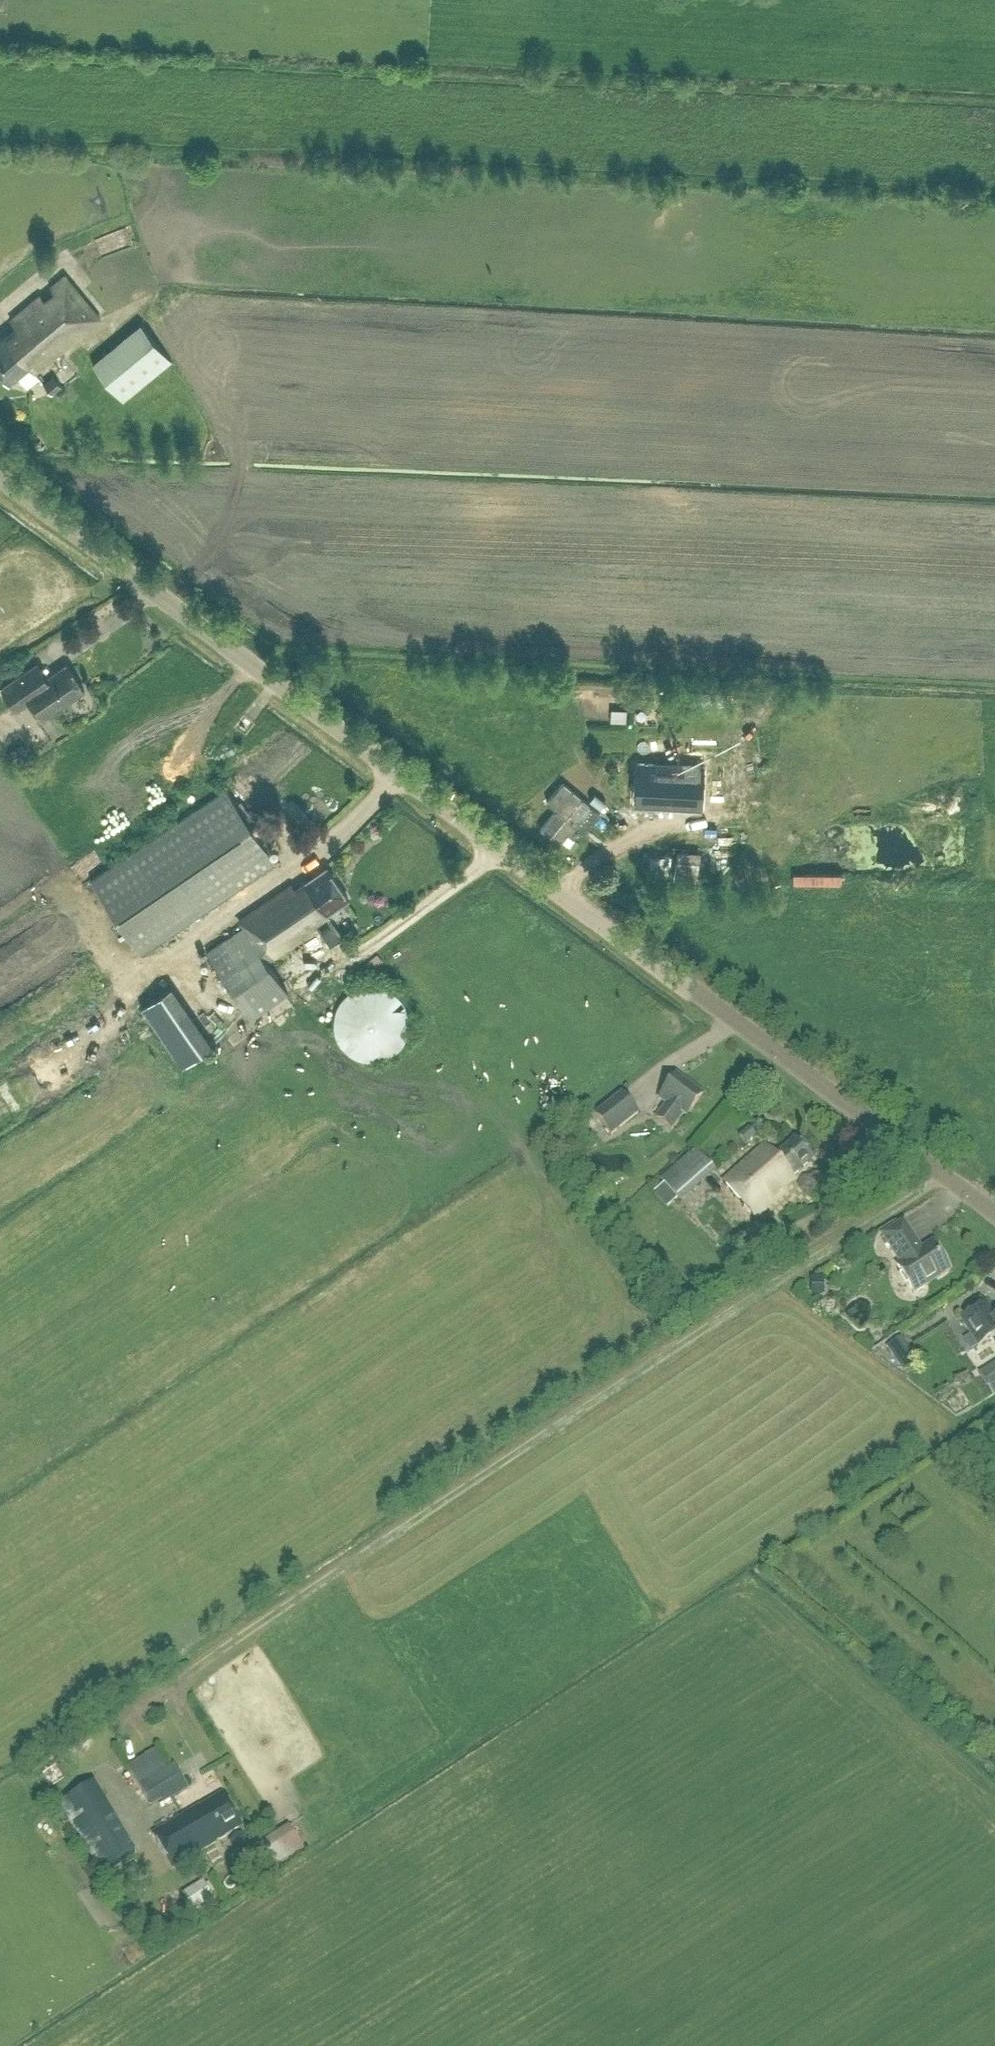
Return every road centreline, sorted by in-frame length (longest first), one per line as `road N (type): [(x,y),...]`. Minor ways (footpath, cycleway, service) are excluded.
road 1 (tertiary): [(994,1212),(0,476)]
road 2 (track): [(186,1674),(942,1172)]

